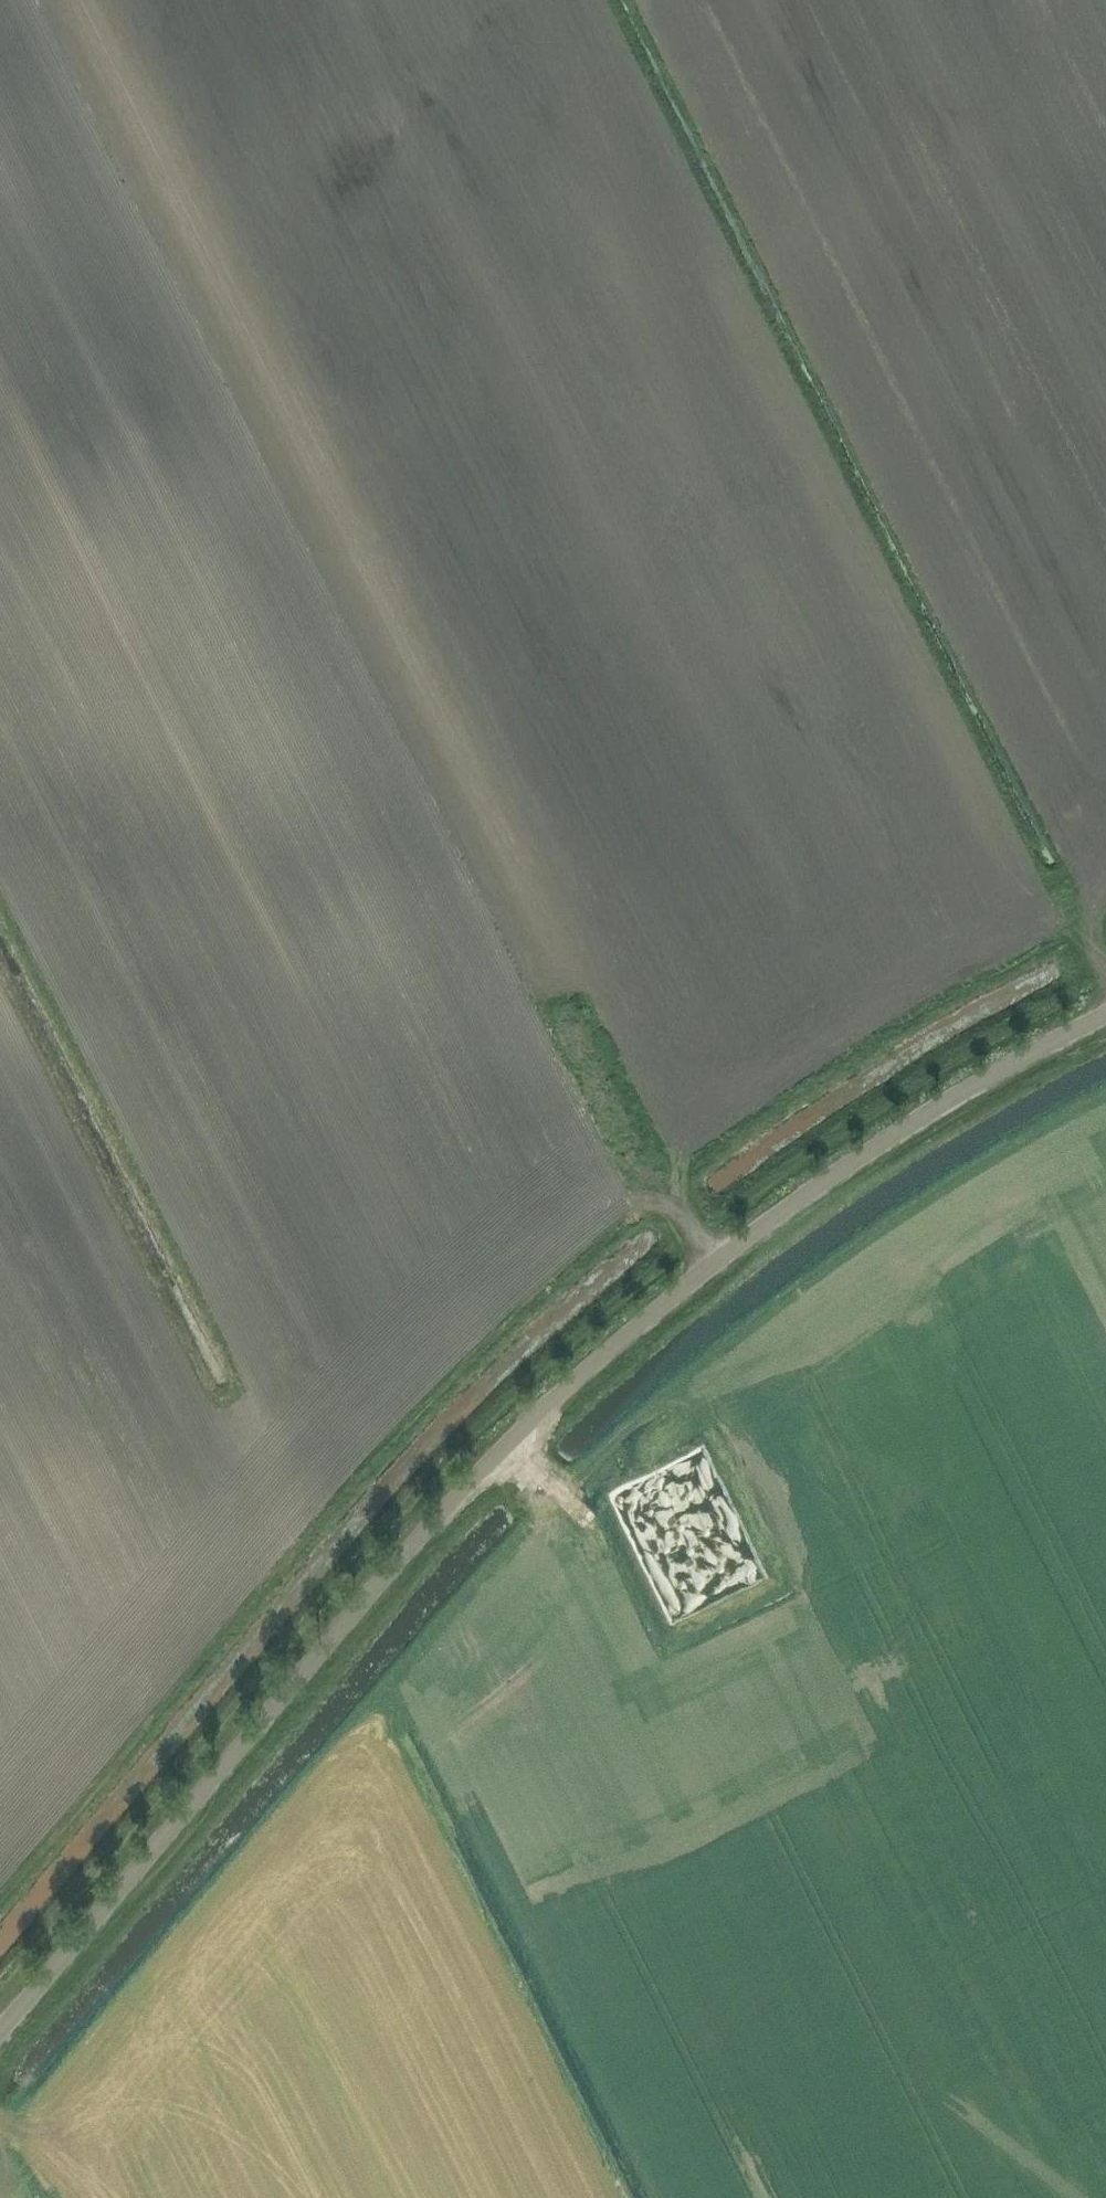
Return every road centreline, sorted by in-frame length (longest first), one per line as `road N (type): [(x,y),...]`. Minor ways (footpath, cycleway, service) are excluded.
road 1 (unclassified): [(0,2034),(418,1540),(554,1402),(797,1202),(926,1117),(1105,1017)]

